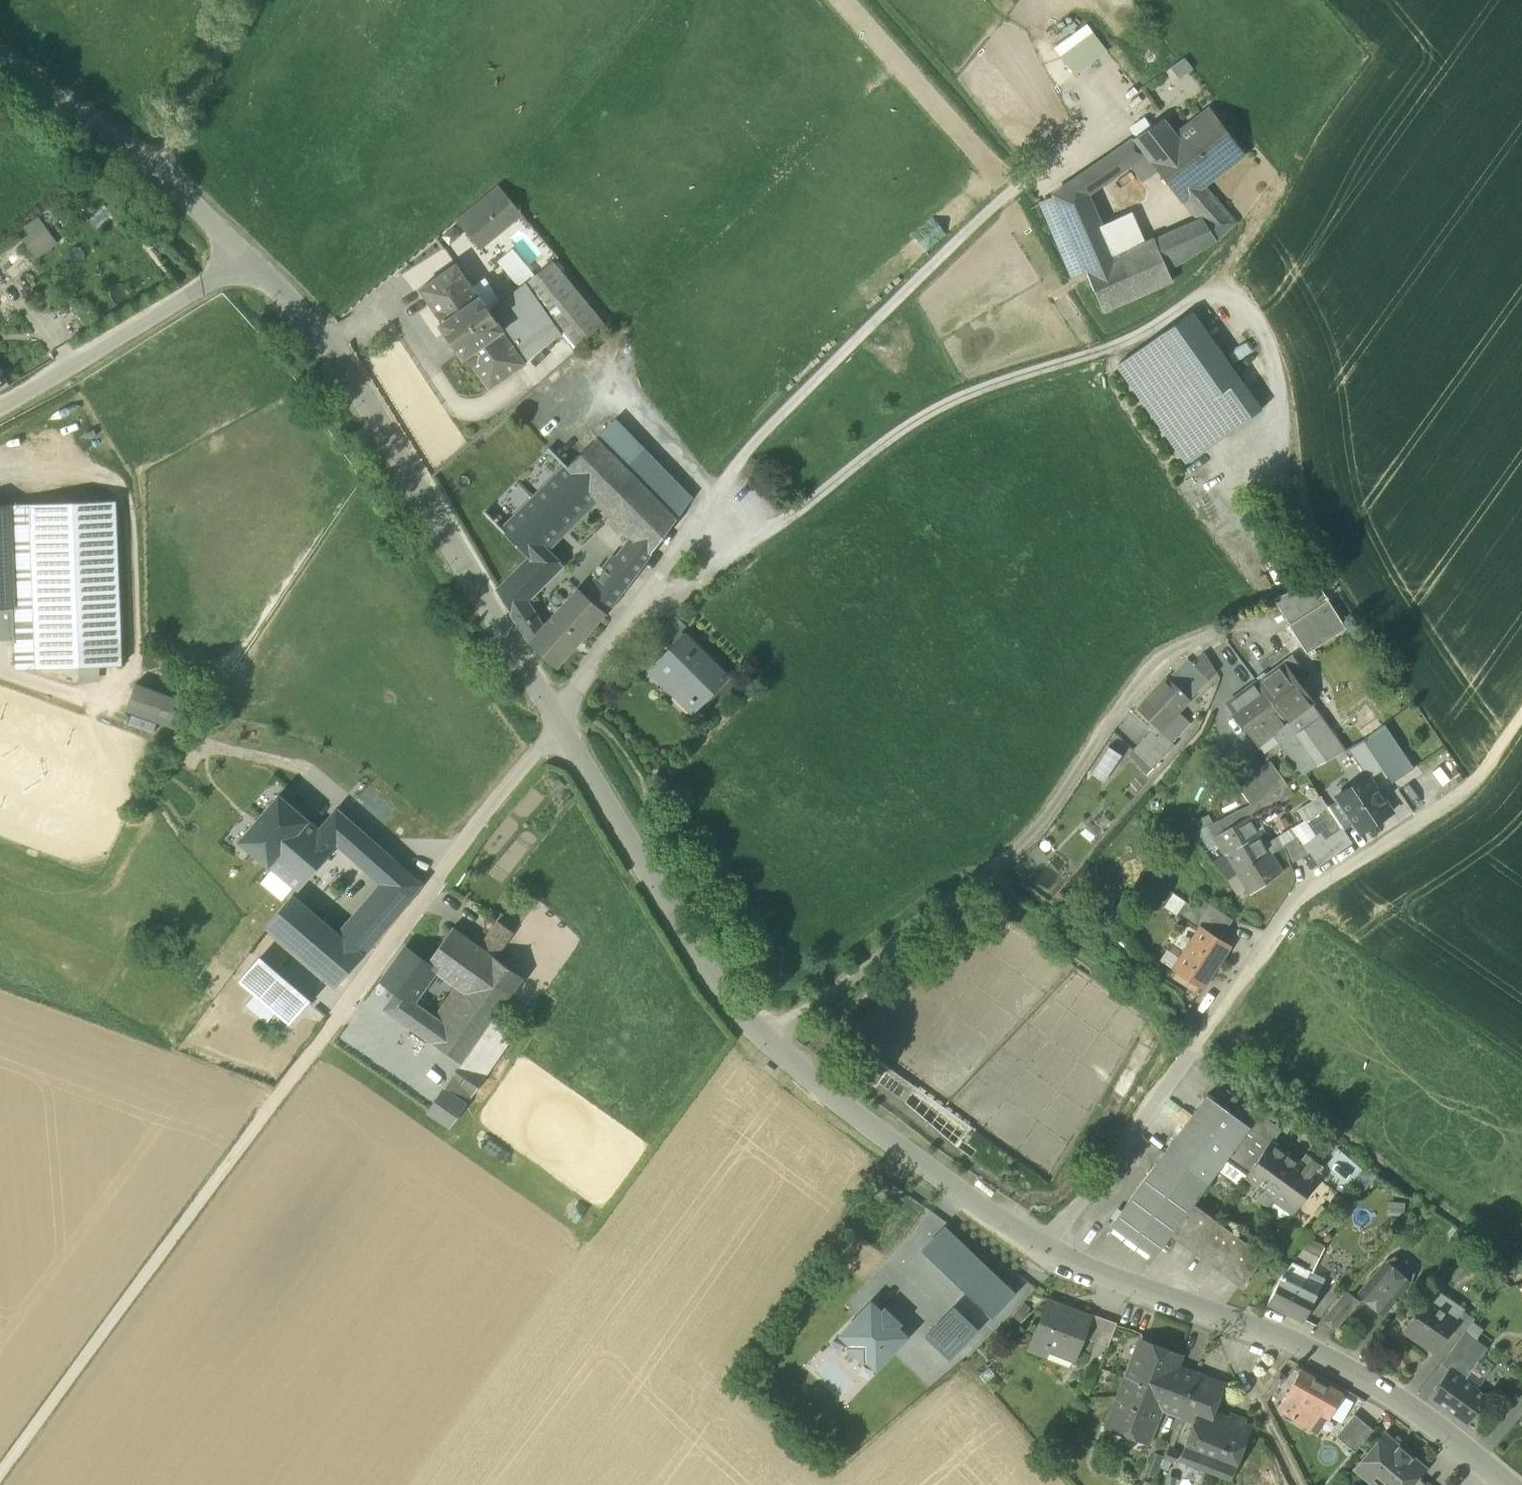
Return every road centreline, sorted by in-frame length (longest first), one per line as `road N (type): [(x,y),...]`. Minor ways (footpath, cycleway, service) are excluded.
road 1 (residential): [(560,722),(711,985),(766,1043),(1045,1248)]
road 2 (residential): [(247,258),(327,343),(560,722)]
road 3 (residential): [(1045,1248),(1304,1347),(1391,1395),(1510,1484)]
road 4 (track): [(283,1087),(0,1474)]
road 5 (unclassified): [(560,722),(474,826),(283,1087)]
road 6 (residential): [(1045,1248),(1306,888)]
road 7 (residential): [(0,58),(247,258)]
road 8 (unclassified): [(0,404),(247,258)]
road 9 (track): [(1306,888),(1470,784),(1521,711)]
road 10 (track): [(1218,1314),(1298,1484)]

